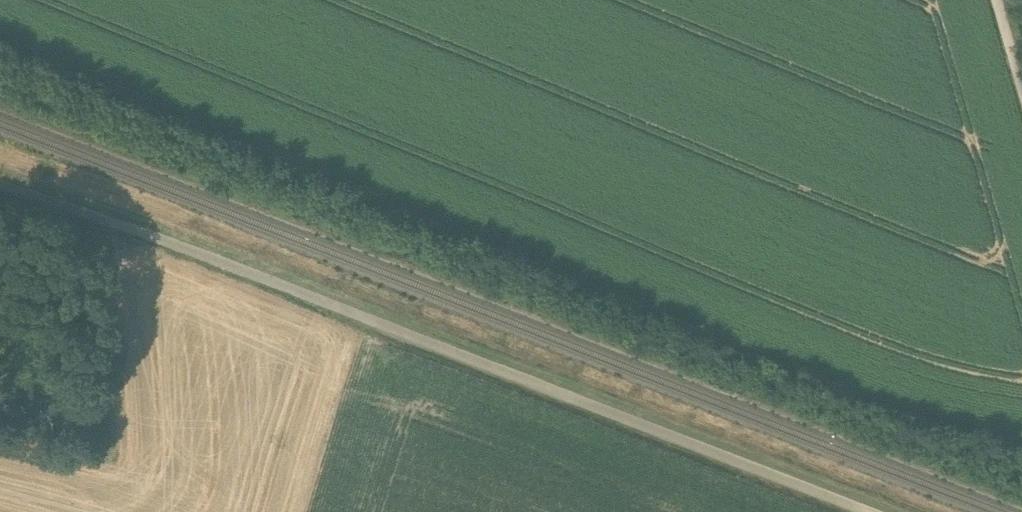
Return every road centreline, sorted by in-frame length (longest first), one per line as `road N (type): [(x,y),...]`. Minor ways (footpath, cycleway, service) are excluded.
road 1 (track): [(850,511),(360,318),(0,187)]

